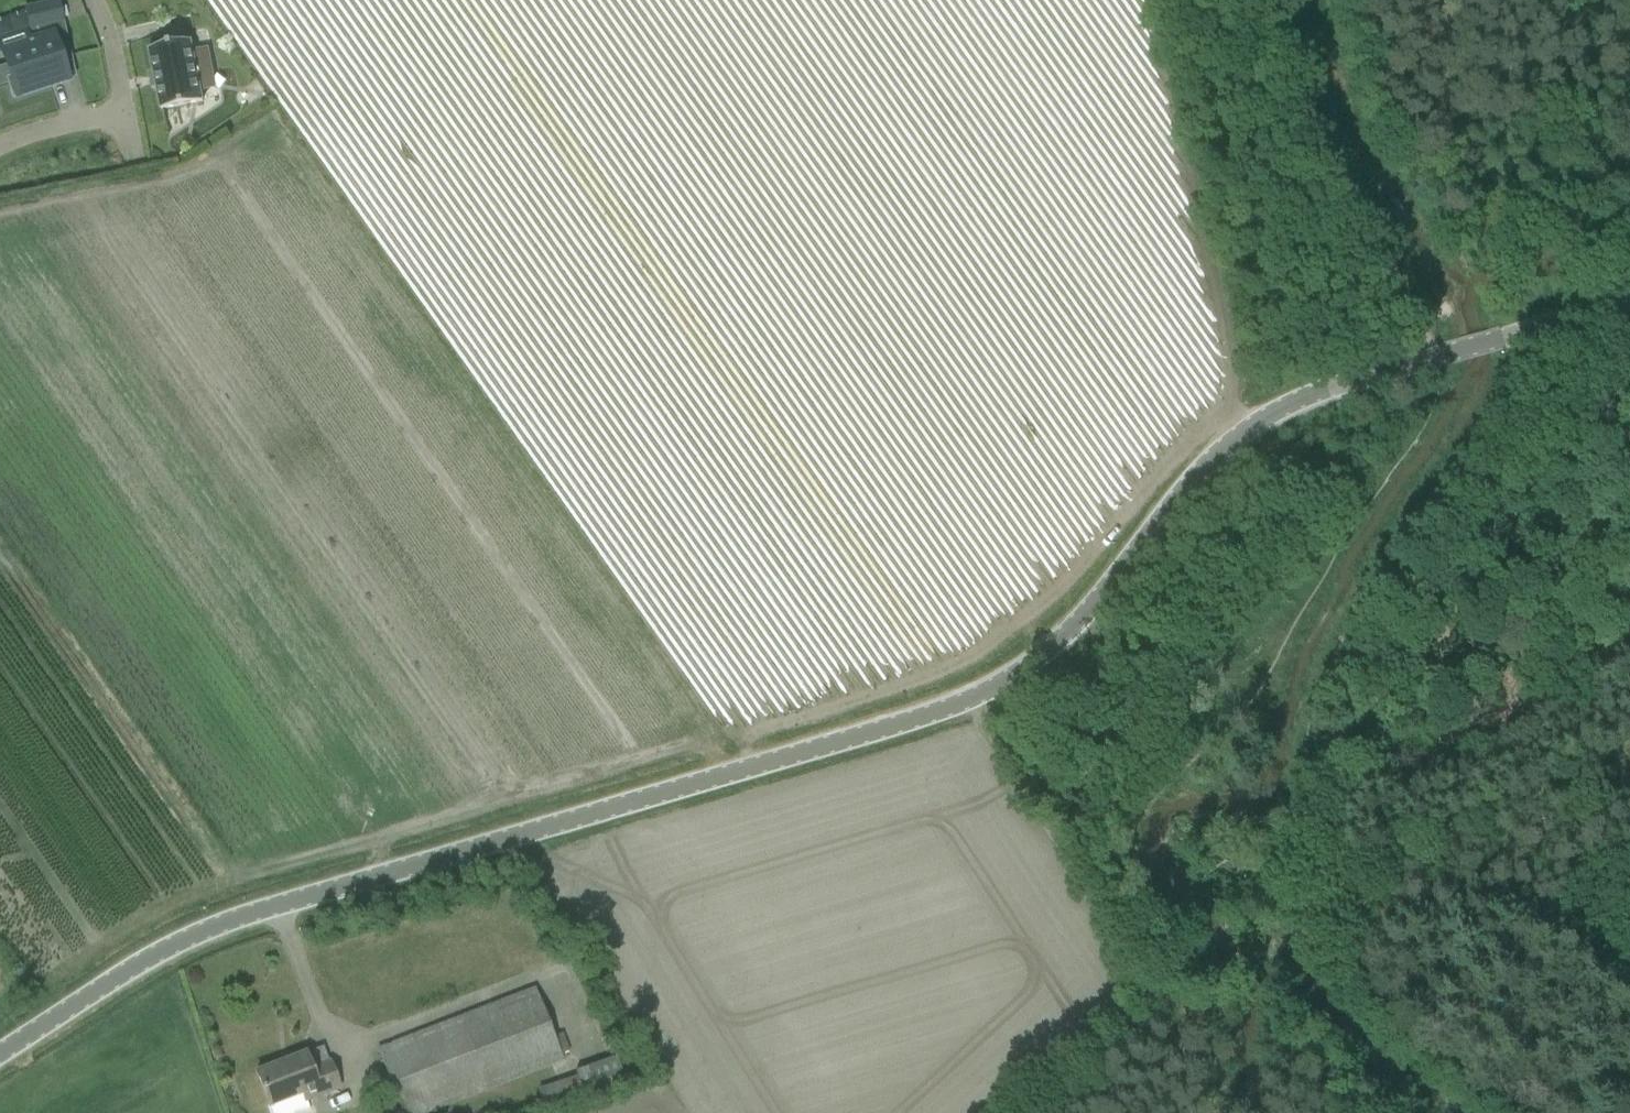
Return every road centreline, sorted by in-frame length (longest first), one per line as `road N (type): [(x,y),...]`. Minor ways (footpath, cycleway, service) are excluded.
road 1 (unclassified): [(0,1055),(152,957),(253,911),(994,690),(1065,637),(1204,467),(1271,415),(1629,301)]
road 2 (residential): [(0,146),(123,118)]

